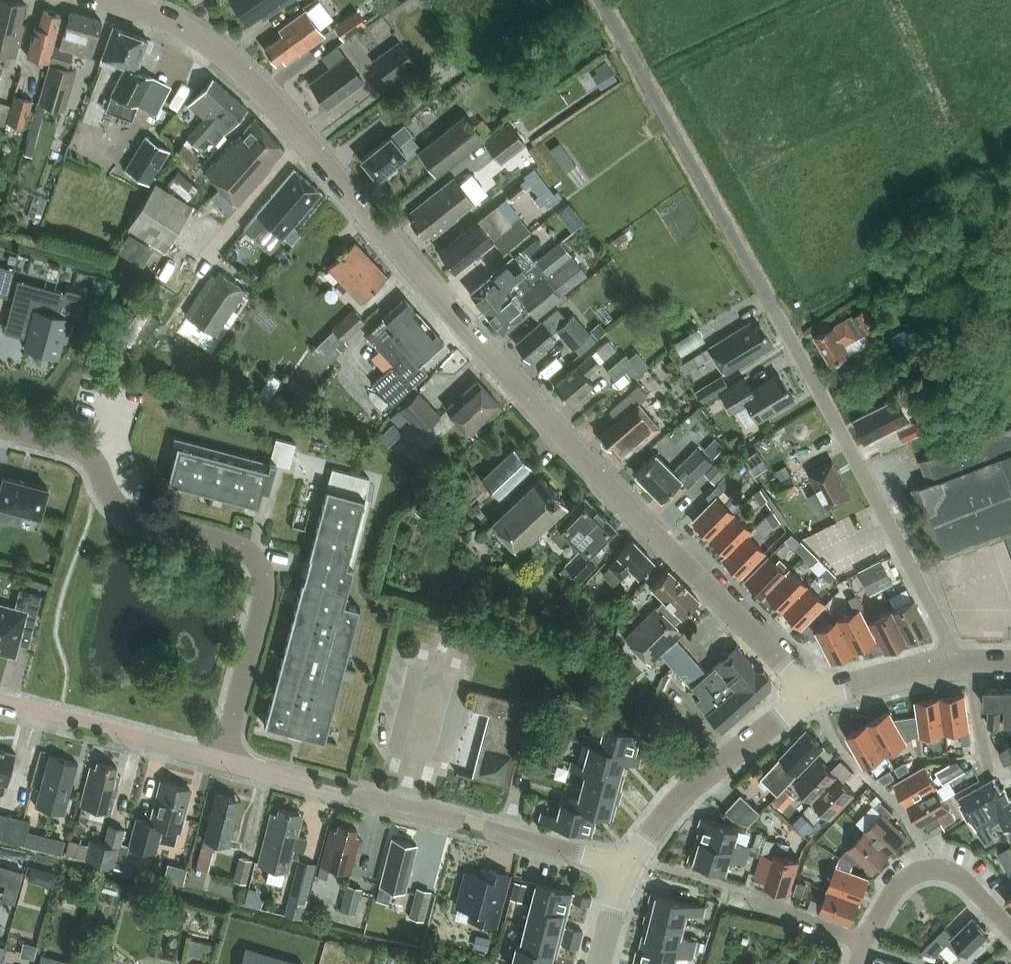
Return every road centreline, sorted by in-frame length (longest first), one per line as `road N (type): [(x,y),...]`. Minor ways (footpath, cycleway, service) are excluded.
road 1 (tertiary): [(814,696),(487,355),(249,73),(188,28),(102,0)]
road 2 (residential): [(953,667),(920,584),(822,393),(601,0)]
road 3 (residential): [(221,765),(260,612),(262,580),(253,560),(139,523),(119,511),(74,448),(0,429)]
road 4 (residential): [(627,873),(221,765)]
road 5 (residential): [(627,873),(705,774),(814,696)]
road 6 (residential): [(221,765),(0,706)]
road 7 (residential): [(865,945),(900,883),(936,869),(955,875),(1010,934)]
road 8 (residential): [(731,889),(865,945)]
road 9 (tertiary): [(814,696),(953,667)]

